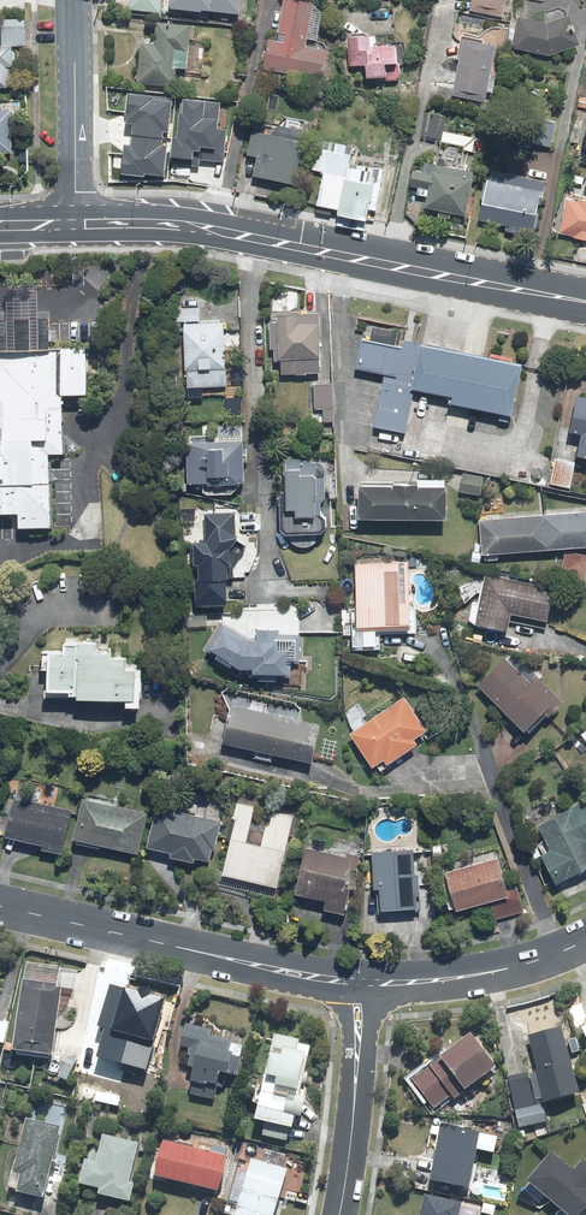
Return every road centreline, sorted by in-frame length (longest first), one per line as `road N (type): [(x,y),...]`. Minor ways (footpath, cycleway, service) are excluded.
road 1 (secondary): [(77,225),(247,237),(585,303)]
road 2 (tertiary): [(364,982),(244,964),(0,907)]
road 3 (residential): [(364,982),(339,1214)]
road 4 (tertiary): [(364,982),(499,970),(585,938)]
road 5 (residential): [(72,0),(77,225)]

